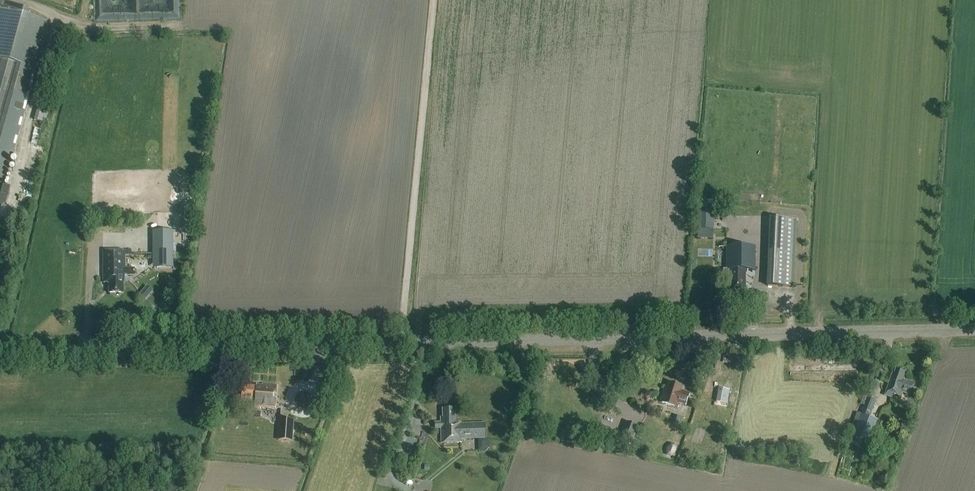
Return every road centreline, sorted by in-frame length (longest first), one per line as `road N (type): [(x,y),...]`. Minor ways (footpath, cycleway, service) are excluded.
road 1 (tertiary): [(0,353),(974,330)]
road 2 (track): [(399,343),(434,0)]

